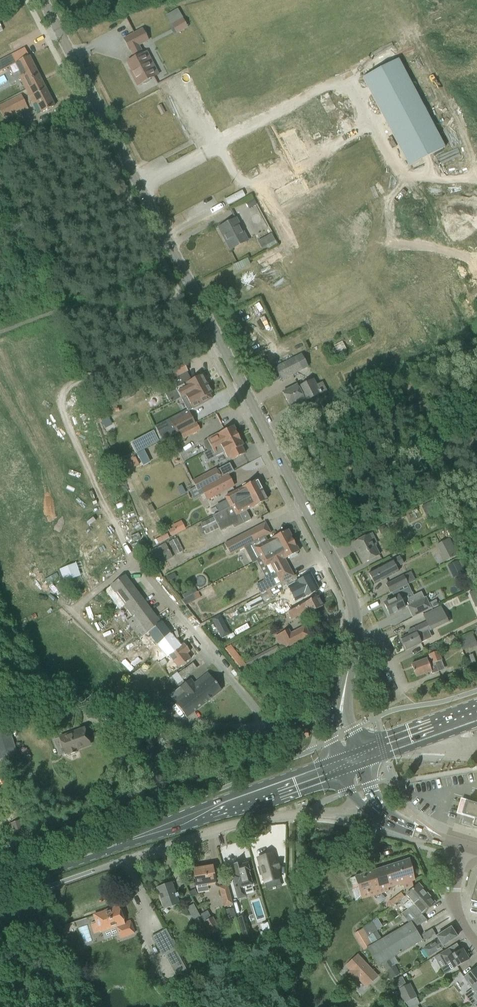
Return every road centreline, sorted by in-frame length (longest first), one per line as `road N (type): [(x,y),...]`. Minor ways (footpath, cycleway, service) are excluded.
road 1 (tertiary): [(355,614),(140,189)]
road 2 (primary): [(0,885),(338,765)]
road 3 (residential): [(219,146),(343,78),(368,124),(261,184),(237,178)]
road 4 (residential): [(333,719),(273,733),(133,563)]
road 5 (unclassified): [(125,861),(235,823),(370,807)]
road 6 (tertiary): [(140,189),(41,0)]
road 7 (primary): [(361,758),(476,716)]

